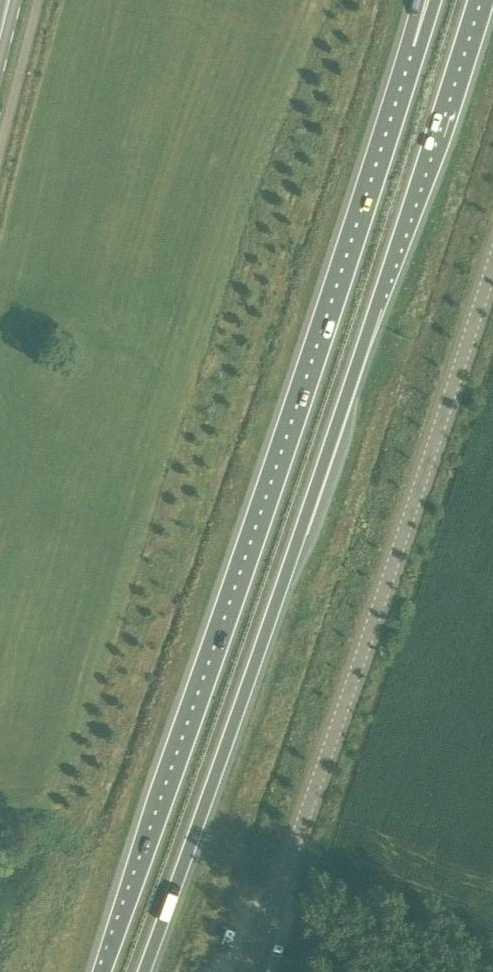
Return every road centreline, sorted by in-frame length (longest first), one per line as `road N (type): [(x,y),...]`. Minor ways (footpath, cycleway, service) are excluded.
road 1 (trunk): [(145,971),(331,462),(475,0)]
road 2 (trunk): [(416,52),(105,971)]
road 3 (secondary): [(492,260),(247,971)]

